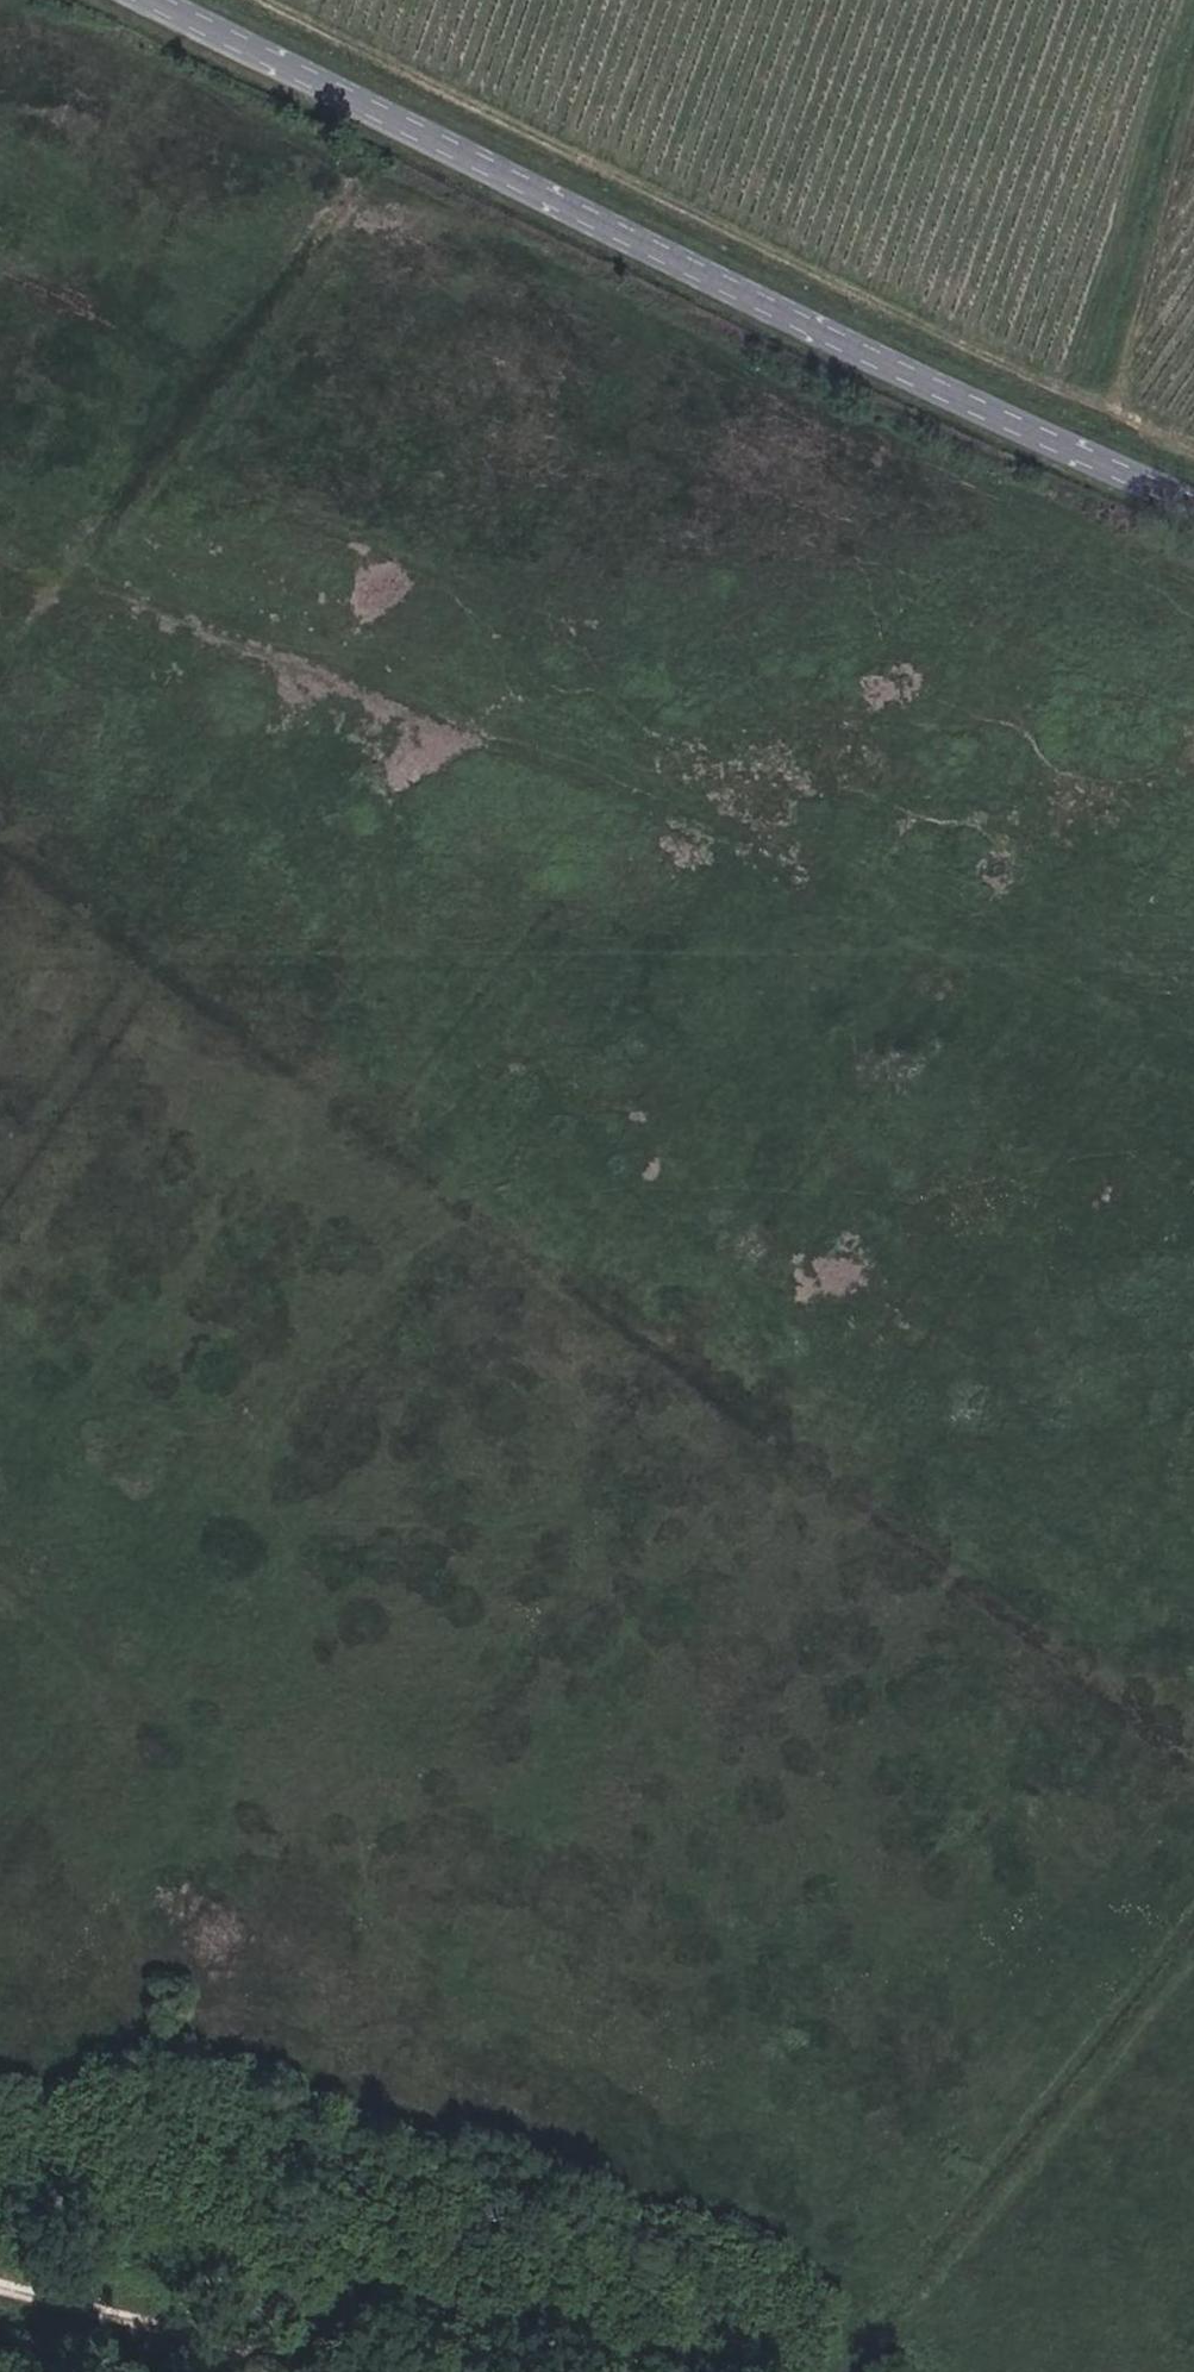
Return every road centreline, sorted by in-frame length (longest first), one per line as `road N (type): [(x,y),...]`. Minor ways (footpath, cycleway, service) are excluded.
road 1 (tertiary): [(150,0),(870,358),(1193,499)]
road 2 (track): [(0,2281),(357,2371)]

